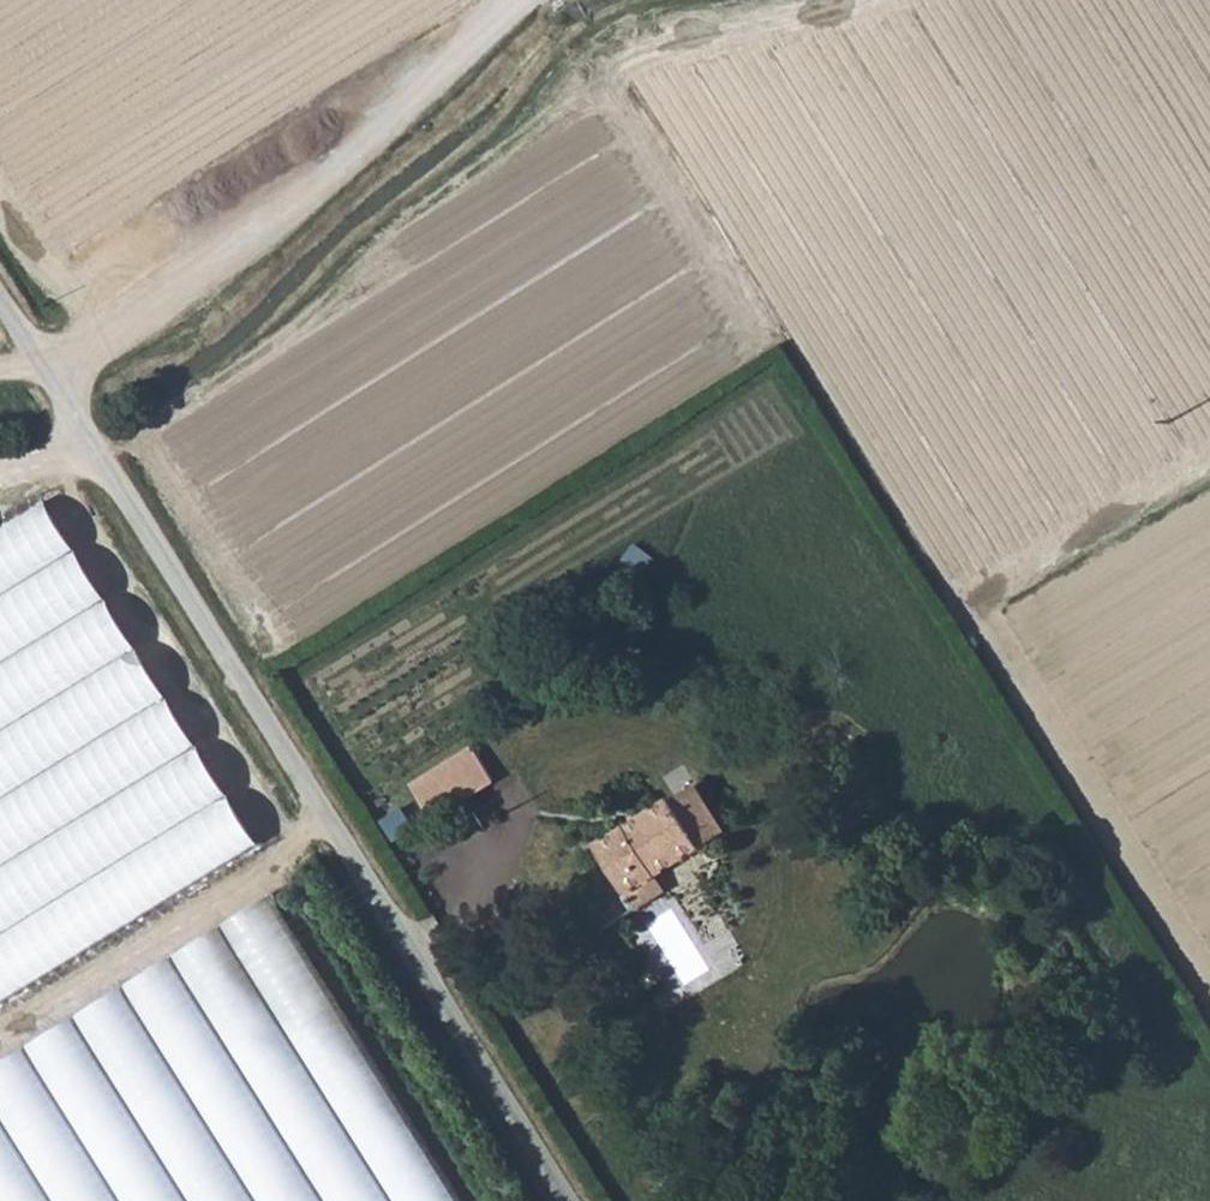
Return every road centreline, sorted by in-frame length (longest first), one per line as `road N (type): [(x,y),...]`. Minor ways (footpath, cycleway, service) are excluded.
road 1 (unclassified): [(0,299),(570,1200)]
road 2 (track): [(1209,981),(971,605)]

